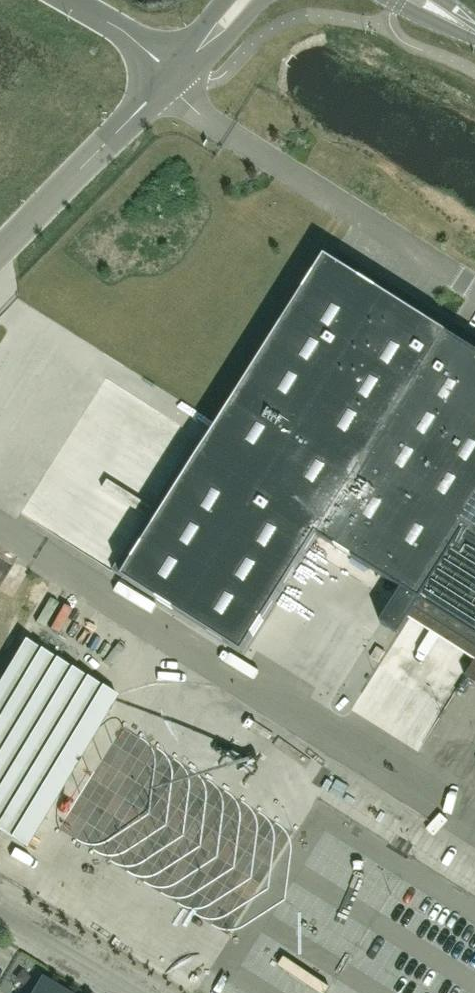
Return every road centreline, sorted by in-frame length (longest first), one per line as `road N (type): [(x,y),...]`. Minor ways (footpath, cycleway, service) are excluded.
road 1 (unclassified): [(177,73),(0,253)]
road 2 (unclassified): [(70,0),(177,73)]

